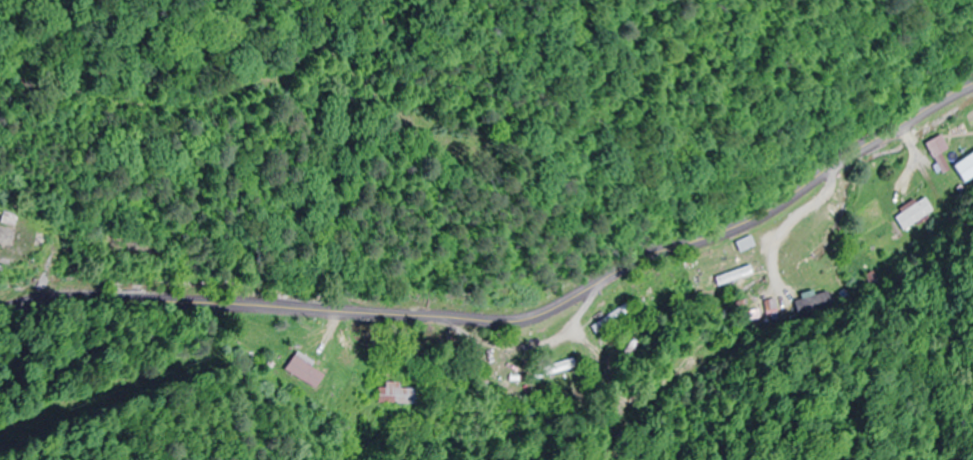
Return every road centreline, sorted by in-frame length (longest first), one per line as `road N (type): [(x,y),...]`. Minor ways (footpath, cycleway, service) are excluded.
road 1 (tertiary): [(0,315),(66,298),(524,318),(639,260),(772,209),(972,87)]
road 2 (residential): [(0,4),(367,313)]

